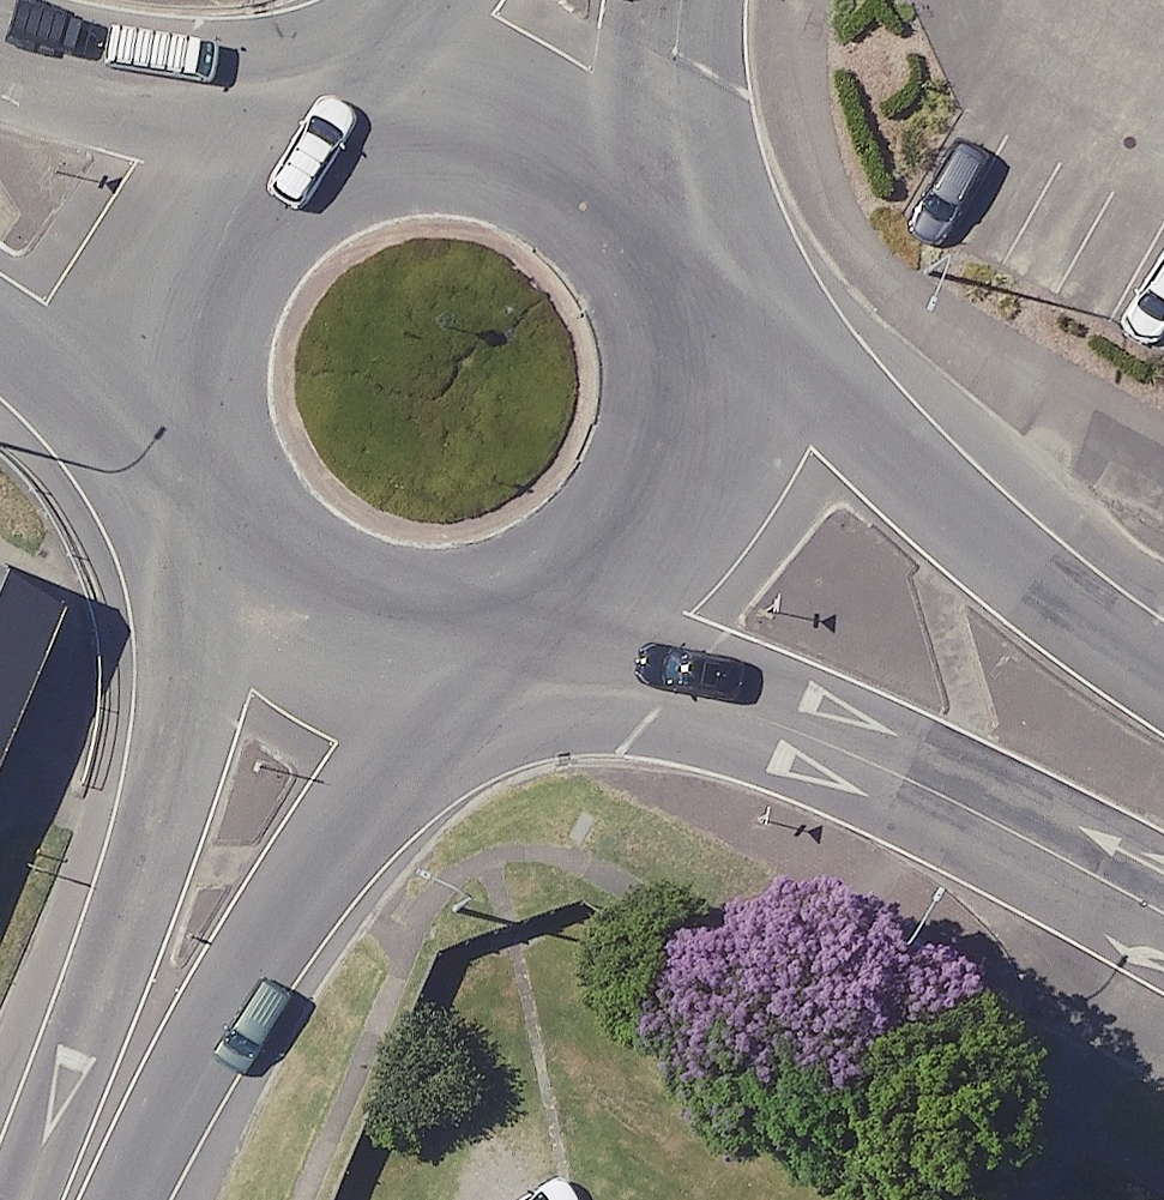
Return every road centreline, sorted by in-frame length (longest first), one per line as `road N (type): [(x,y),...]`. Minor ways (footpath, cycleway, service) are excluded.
road 1 (secondary): [(1163,915),(959,803),(510,612)]
road 2 (secondary): [(335,602),(83,1199)]
road 3 (secondary): [(680,281),(1163,680)]
road 4 (secondary): [(680,281),(690,380),(669,482),(601,565),(510,612)]
road 5 (secondary): [(209,484),(198,382),(211,283),(259,183),(337,137)]
road 6 (secondary): [(0,52),(126,90),(337,137)]
road 7 (secondary): [(209,484),(0,341)]
road 8 (secondary): [(508,146),(617,203),(680,281)]
road 9 (secondary): [(510,612),(415,622),(335,602)]
road 10 (secondary): [(337,137),(423,120),(508,146)]
road 11 (secondary): [(335,602),(268,550),(209,484)]
road 12 (secondary): [(508,146),(569,0)]

